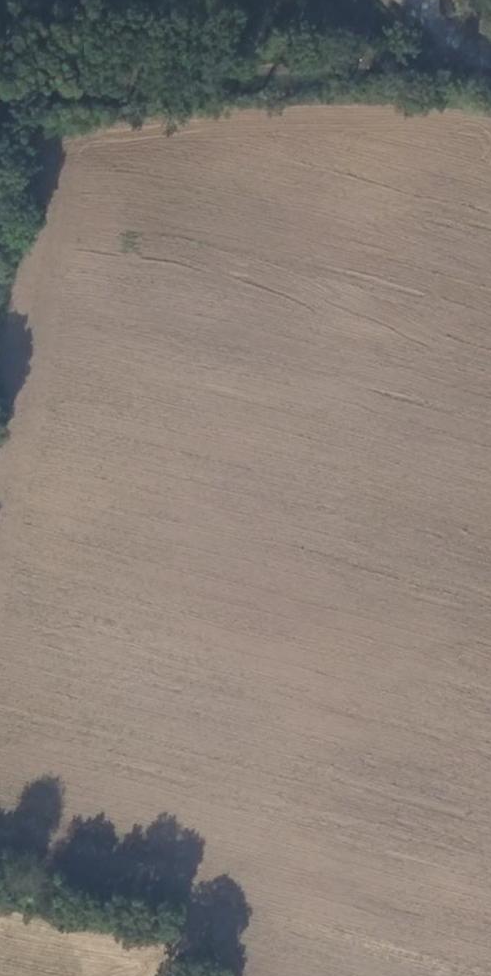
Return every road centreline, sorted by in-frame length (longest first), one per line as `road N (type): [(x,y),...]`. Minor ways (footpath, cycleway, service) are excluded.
road 1 (track): [(0,97),(149,95),(351,62),(434,30),(437,0)]

